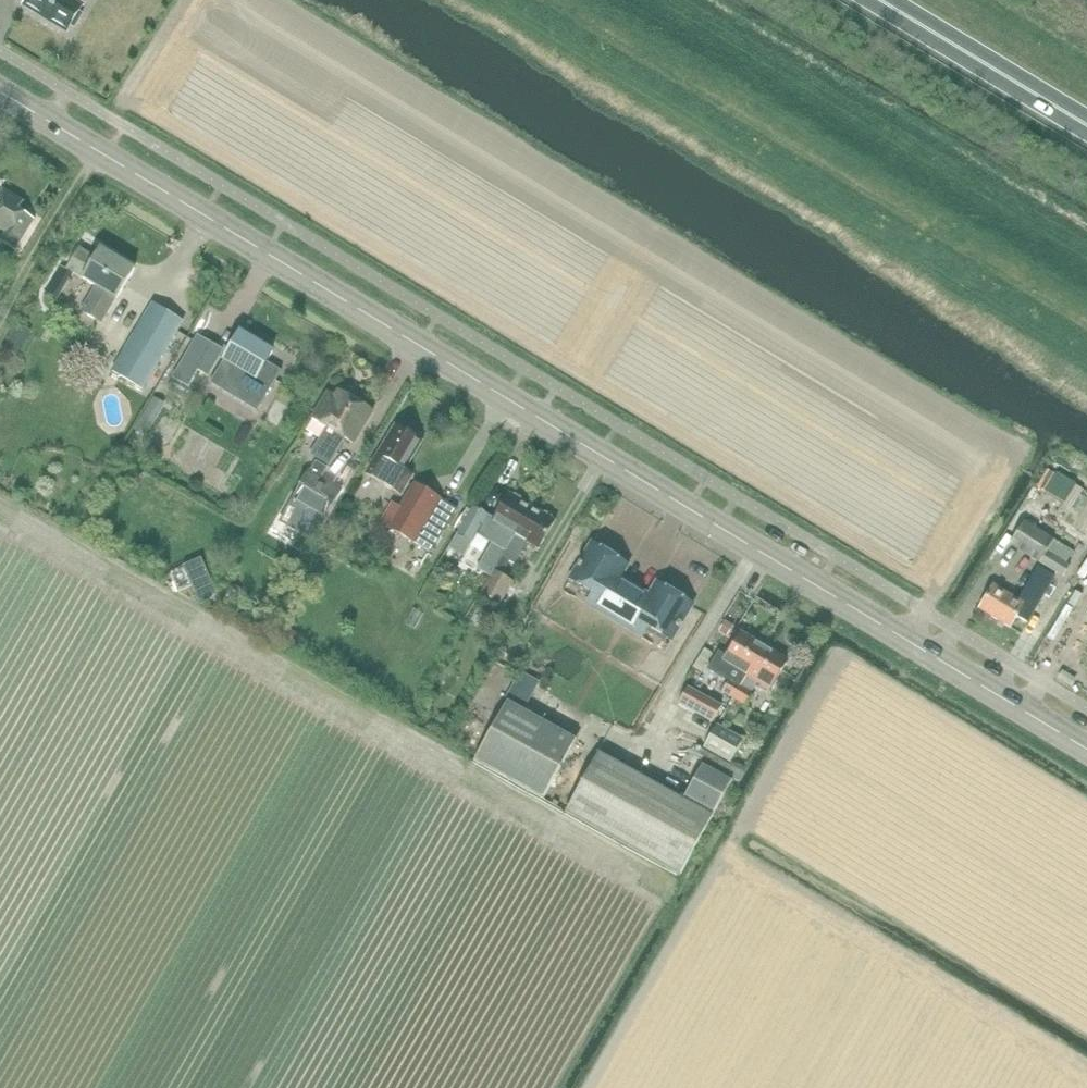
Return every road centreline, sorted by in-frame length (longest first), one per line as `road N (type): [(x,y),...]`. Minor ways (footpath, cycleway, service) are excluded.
road 1 (tertiary): [(1086,750),(0,92)]
road 2 (primary): [(1086,125),(880,0)]

